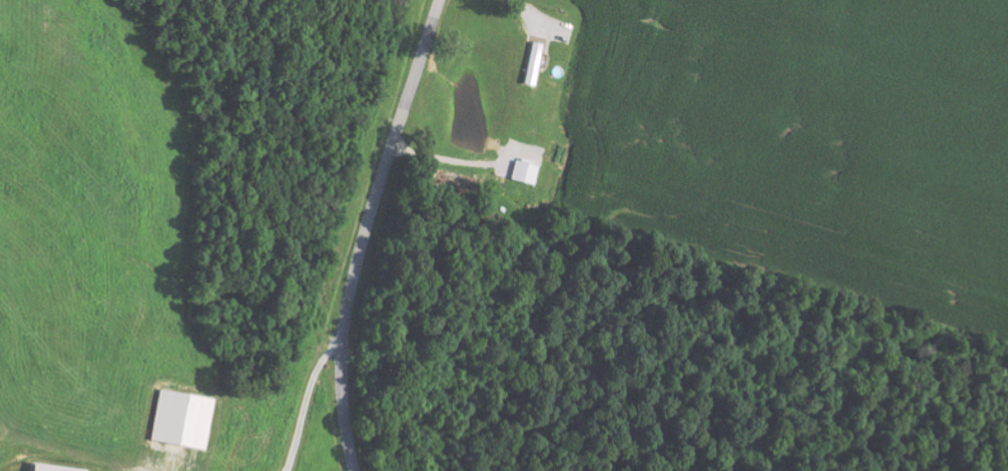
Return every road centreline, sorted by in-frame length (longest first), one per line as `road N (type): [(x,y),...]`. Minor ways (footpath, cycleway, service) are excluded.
road 1 (residential): [(352,470),(340,388),(351,287),(439,0)]

